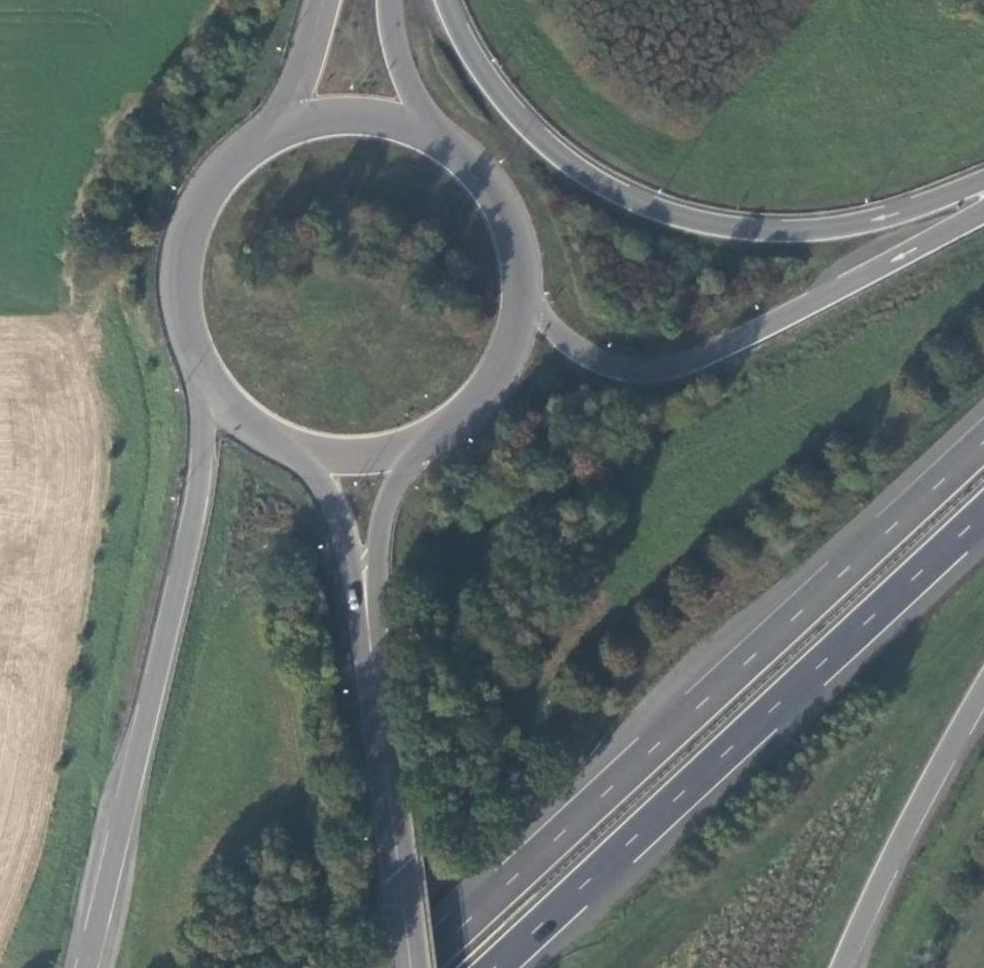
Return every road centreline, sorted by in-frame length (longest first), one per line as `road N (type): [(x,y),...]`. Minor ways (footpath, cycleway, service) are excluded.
road 1 (trunk): [(983,441),(417,967)]
road 2 (trunk): [(490,967),(983,510)]
road 3 (trunk): [(983,183),(821,229),(715,223),(662,212),(563,160),(519,122),(444,0)]
road 4 (trunk): [(203,376),(202,464),(189,529),(83,967)]
road 5 (trunk): [(983,213),(749,335),(664,367),(591,360),(522,301)]
road 6 (trunk): [(840,967),(884,867),(983,682)]
road 7 (primary): [(415,967),(373,687)]
road 8 (primary): [(275,134),(219,177),(186,239),(180,309),(203,376)]
road 9 (primary): [(373,687),(384,510),(430,440)]
road 10 (primary): [(286,446),(326,498),(373,687)]
road 11 (primary): [(522,301),(514,236),(501,206),(459,155),(432,137)]
road 12 (primary): [(430,440),(494,382),(522,301)]
road 13 (primary): [(432,137),(402,124),(337,117),(275,134)]
road 14 (primary): [(286,446),(359,459),(430,440)]
road 15 (primary): [(432,137),(397,63),(388,0)]
road 16 (primary): [(321,0),(275,134)]

